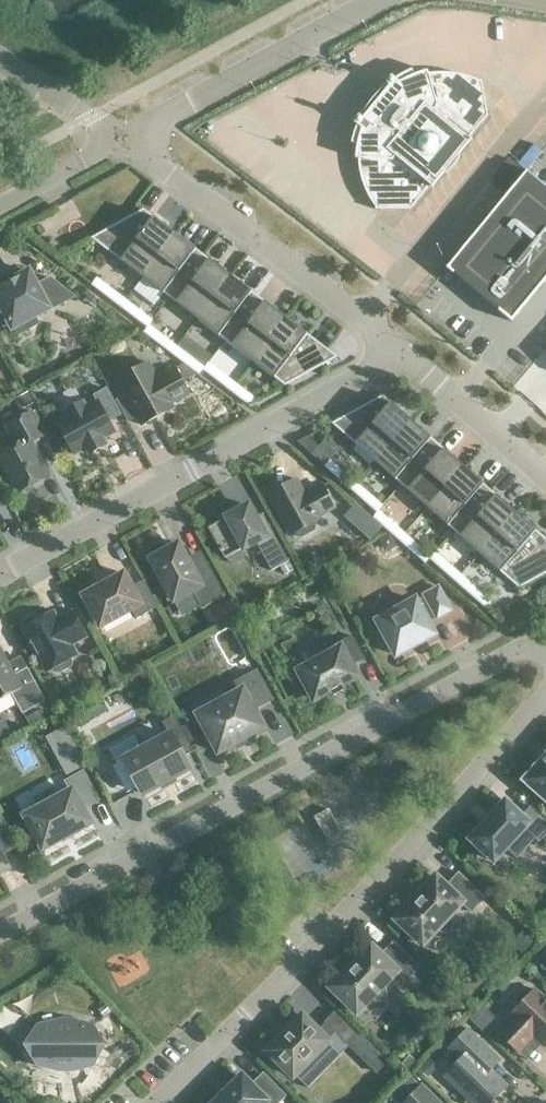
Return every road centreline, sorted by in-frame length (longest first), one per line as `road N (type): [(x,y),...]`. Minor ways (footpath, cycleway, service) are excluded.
road 1 (residential): [(0,934),(507,656),(545,653)]
road 2 (residential): [(156,1102),(545,692)]
road 3 (unclassified): [(0,574),(390,357)]
road 4 (unclassified): [(390,357),(147,156),(146,132)]
road 5 (unclassified): [(385,0),(146,132)]
road 6 (residential): [(0,208),(79,165),(98,134),(0,66)]
road 7 (unclassified): [(545,488),(390,357)]

